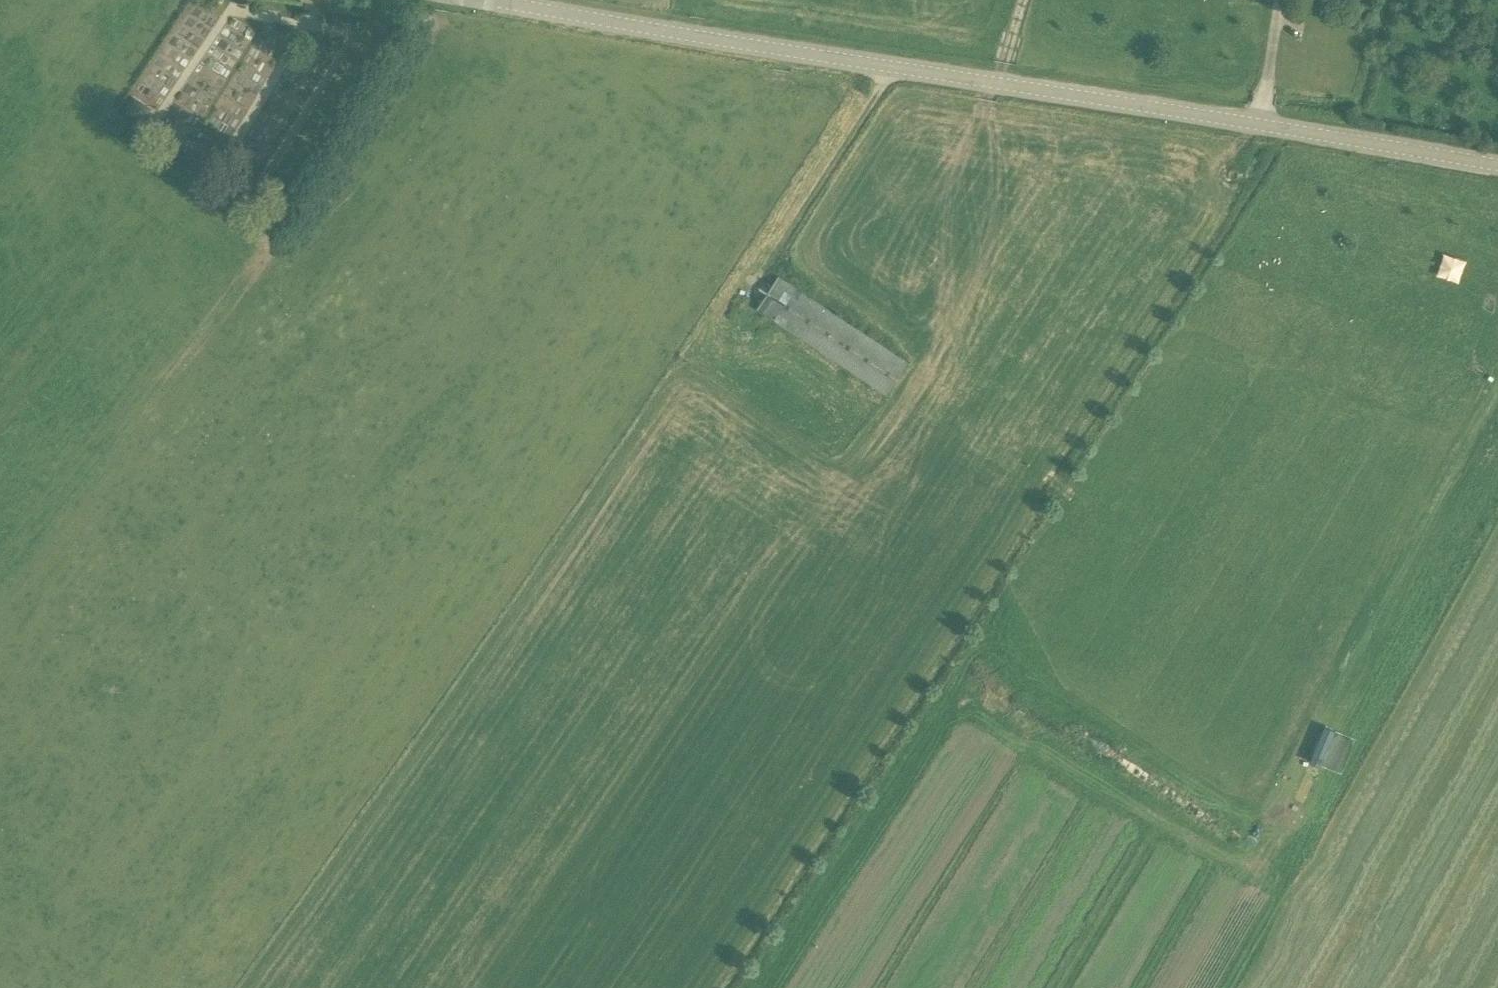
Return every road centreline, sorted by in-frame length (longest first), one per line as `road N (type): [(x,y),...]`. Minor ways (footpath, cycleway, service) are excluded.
road 1 (tertiary): [(1497,164),(480,0)]

